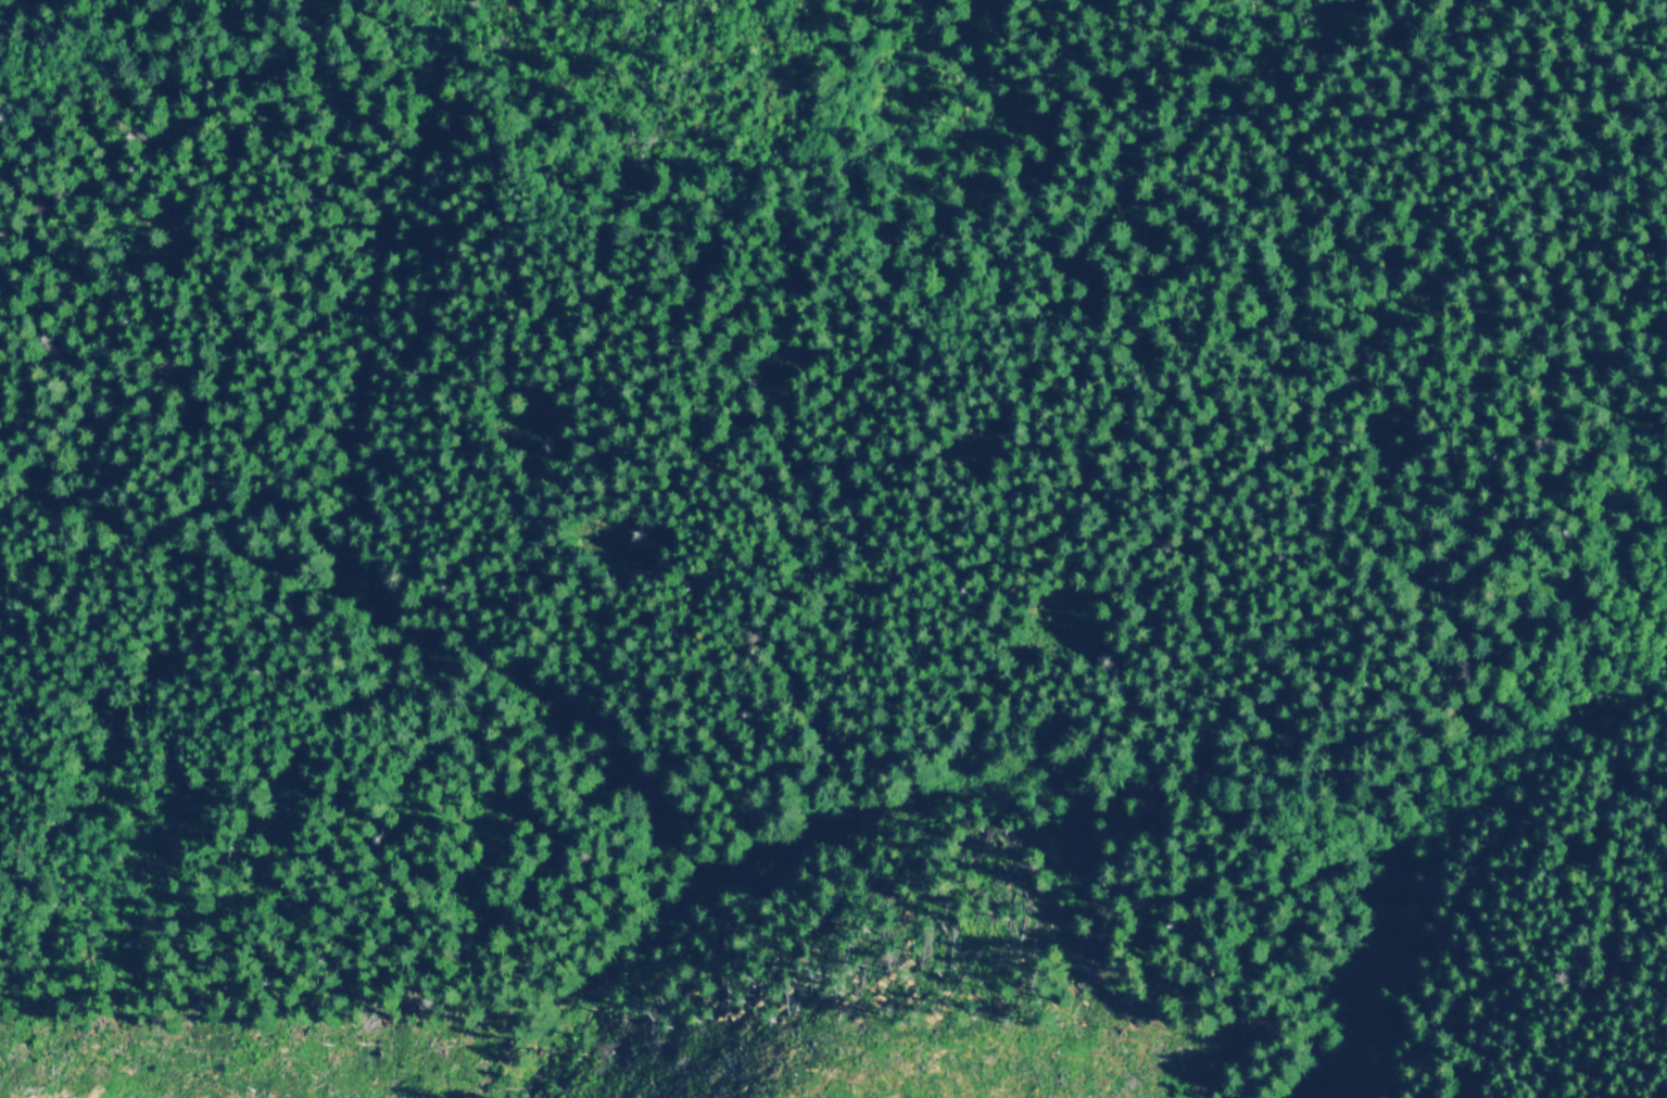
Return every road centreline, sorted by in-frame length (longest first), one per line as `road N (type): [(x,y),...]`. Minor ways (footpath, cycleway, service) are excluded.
road 1 (track): [(0,44),(104,23),(357,23),(496,70),(610,156),(709,184),(849,150),(975,0)]

